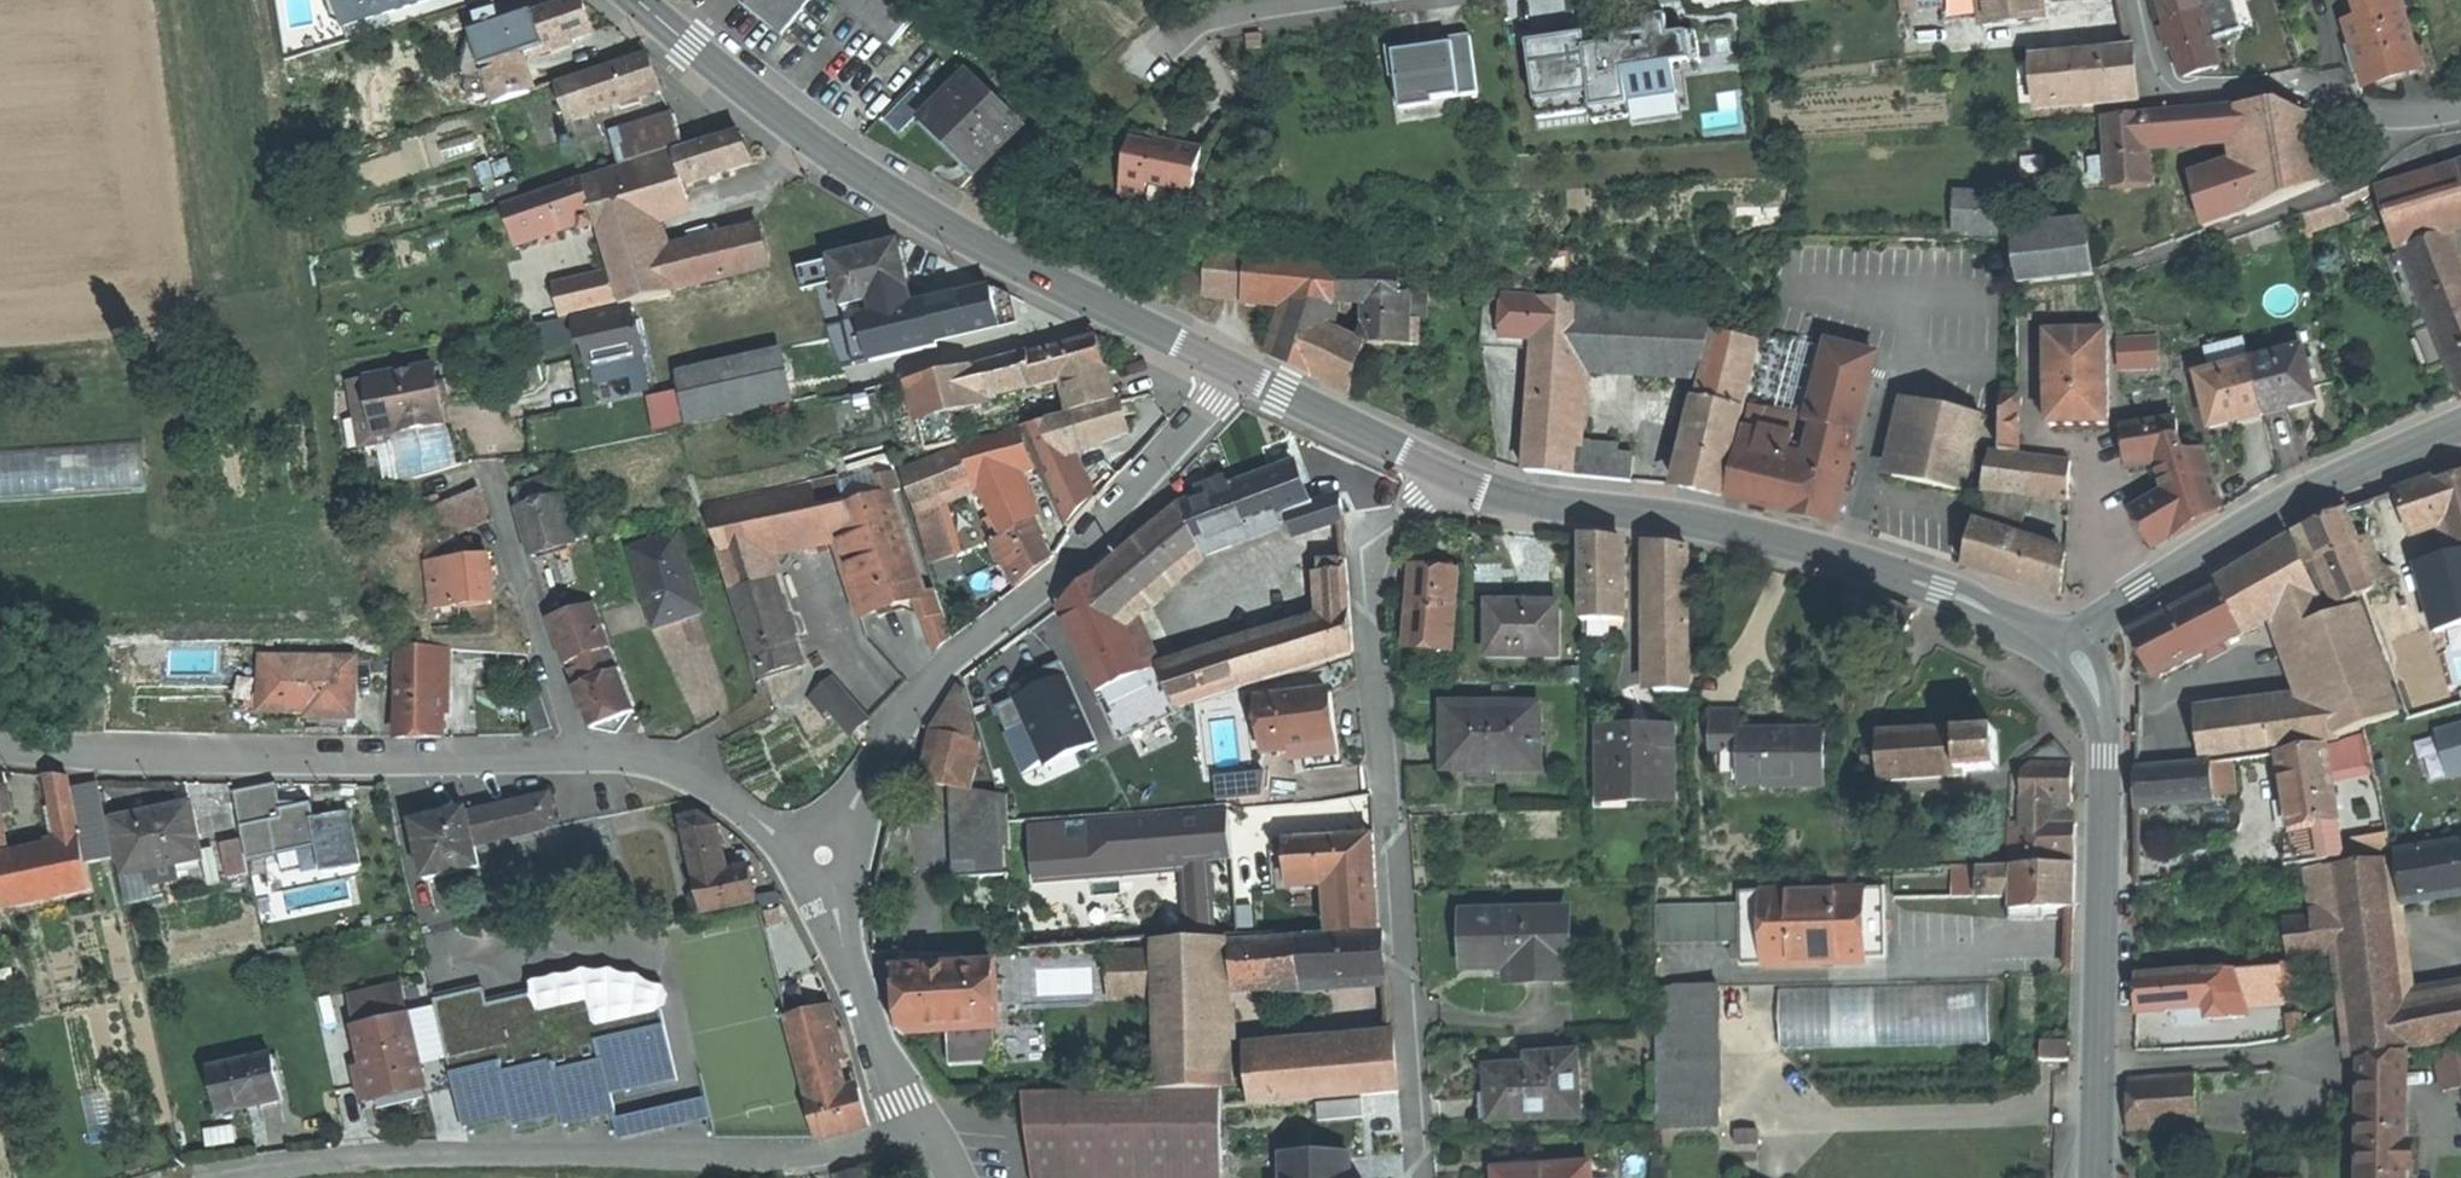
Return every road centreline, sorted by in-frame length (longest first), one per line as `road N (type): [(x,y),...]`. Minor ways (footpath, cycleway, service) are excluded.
road 1 (residential): [(1417,1177),(1370,585),(1387,532),(1443,473)]
road 2 (secondary): [(1238,373),(1018,271),(897,196),(800,133),(638,0)]
road 3 (residential): [(915,1123),(828,1158),(369,1156),(215,1177)]
road 4 (secondary): [(2068,650),(1793,545),(1518,499),(1443,473)]
road 5 (residential): [(1238,373),(1086,551),(913,701),(821,859)]
road 6 (track): [(264,0),(357,625)]
road 7 (residential): [(579,756),(0,748)]
road 8 (secondary): [(2101,1066),(2103,731),(2087,671),(2068,650)]
road 9 (secondary): [(2143,599),(2286,513),(2460,431)]
road 10 (residential): [(2396,119),(2350,113),(2280,87),(2176,91),(2156,76),(2137,0)]
road 11 (residential): [(2396,119),(2373,155),(2334,193),(2141,263)]
road 12 (residential): [(491,473),(579,756)]
road 13 (residential): [(821,859),(847,969),(915,1123)]
road 14 (residential): [(821,859),(661,764),(579,756)]
road 15 (secondary): [(1443,473),(1238,373)]
road 16 (residential): [(2101,1066),(2322,1056)]
road 17 (residential): [(1296,0),(1198,19),(1142,66)]
road 18 (residential): [(2143,599),(2112,544),(2088,447)]

